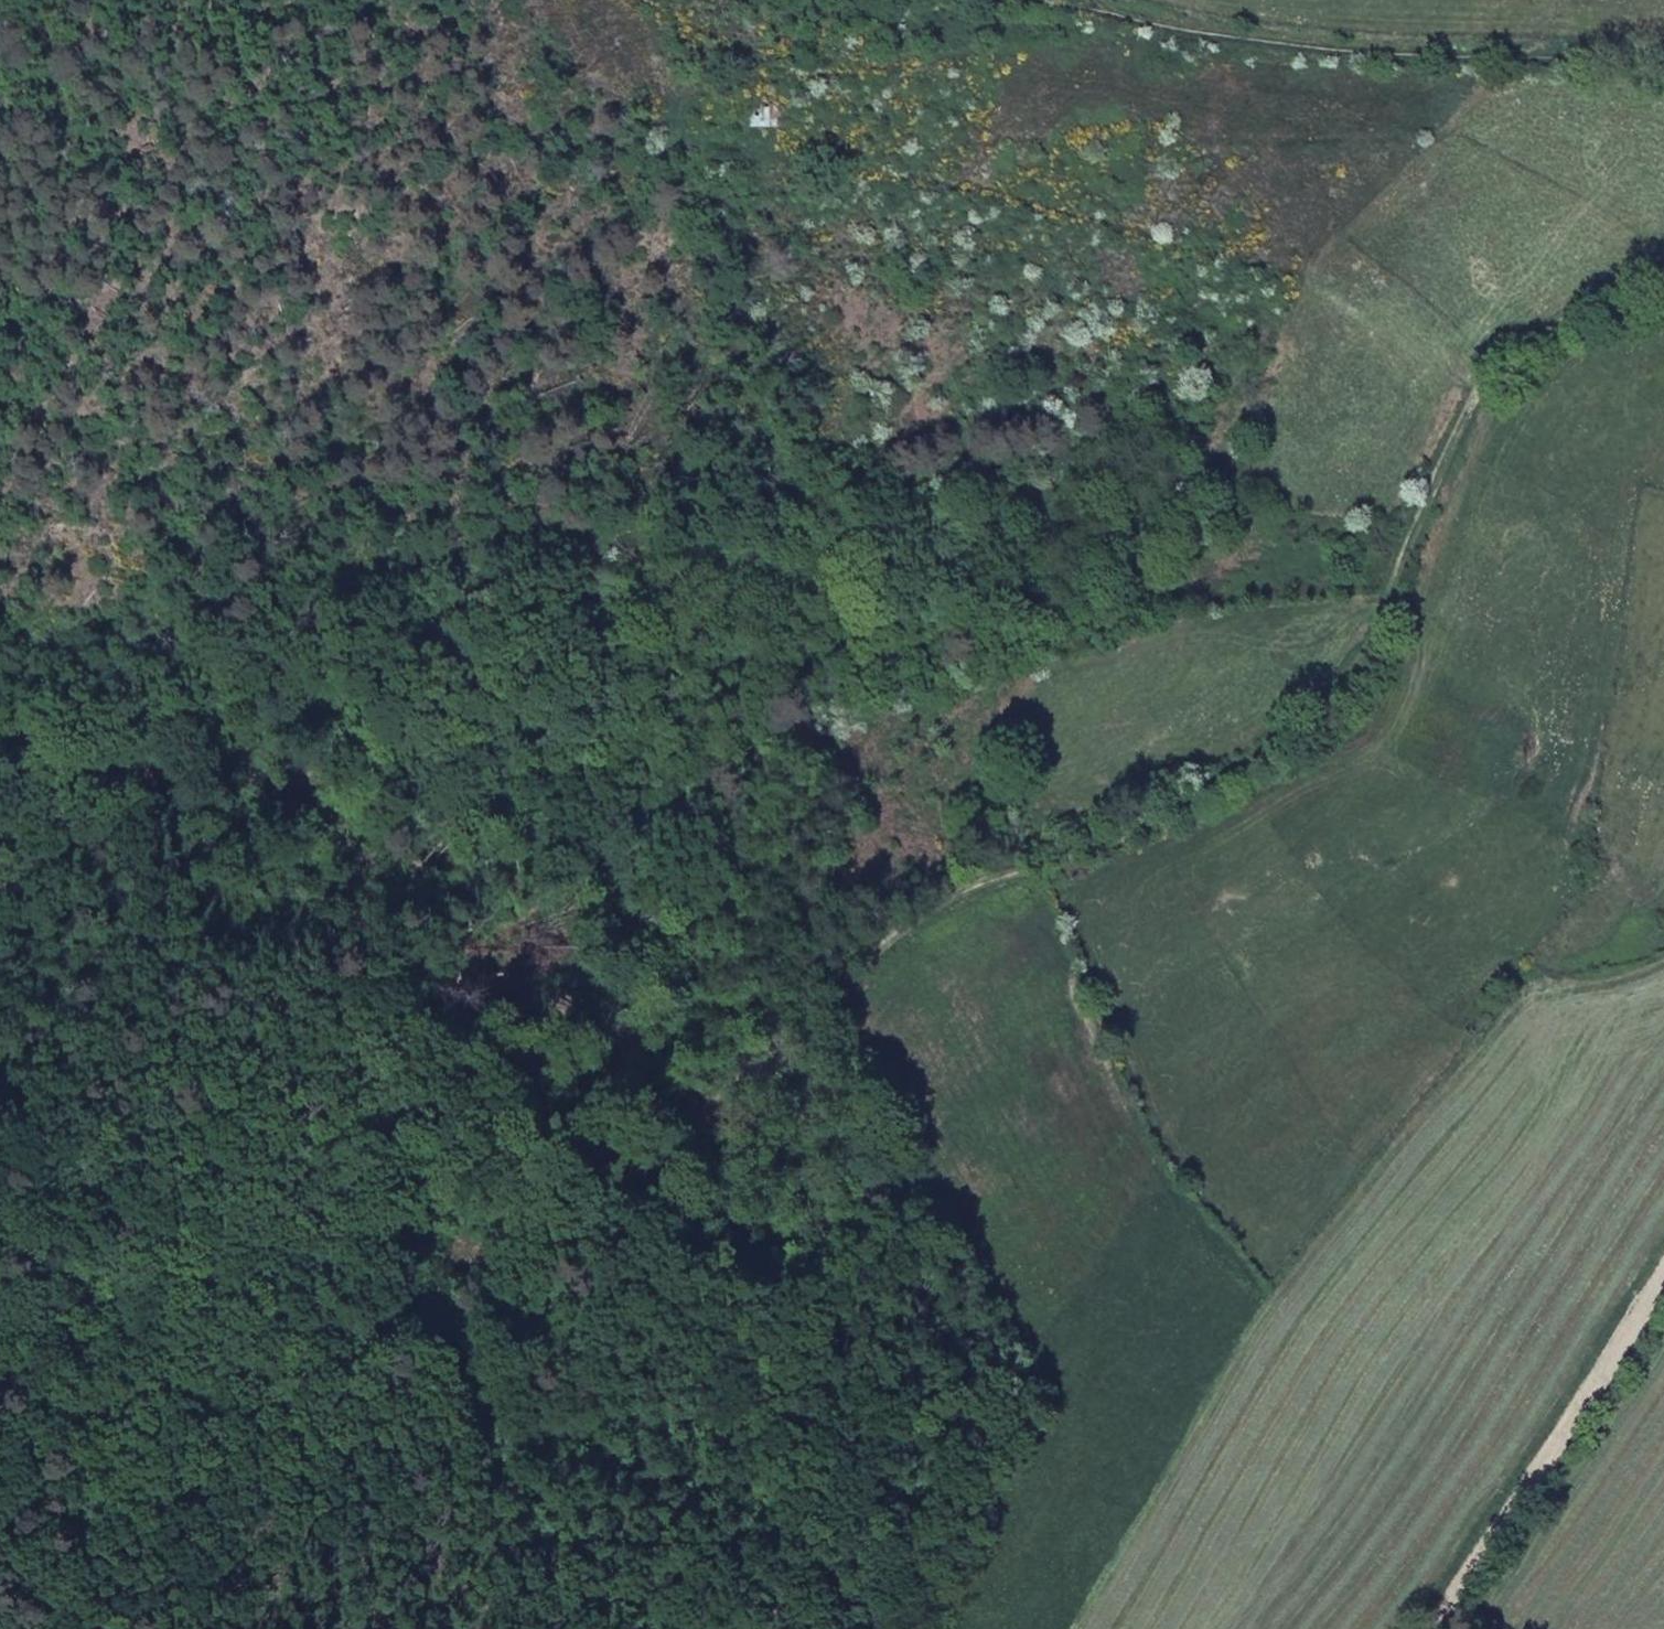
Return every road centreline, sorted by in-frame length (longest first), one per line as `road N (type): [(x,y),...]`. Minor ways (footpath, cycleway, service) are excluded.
road 1 (track): [(1422,1628),(1580,1420),(1663,1279)]

